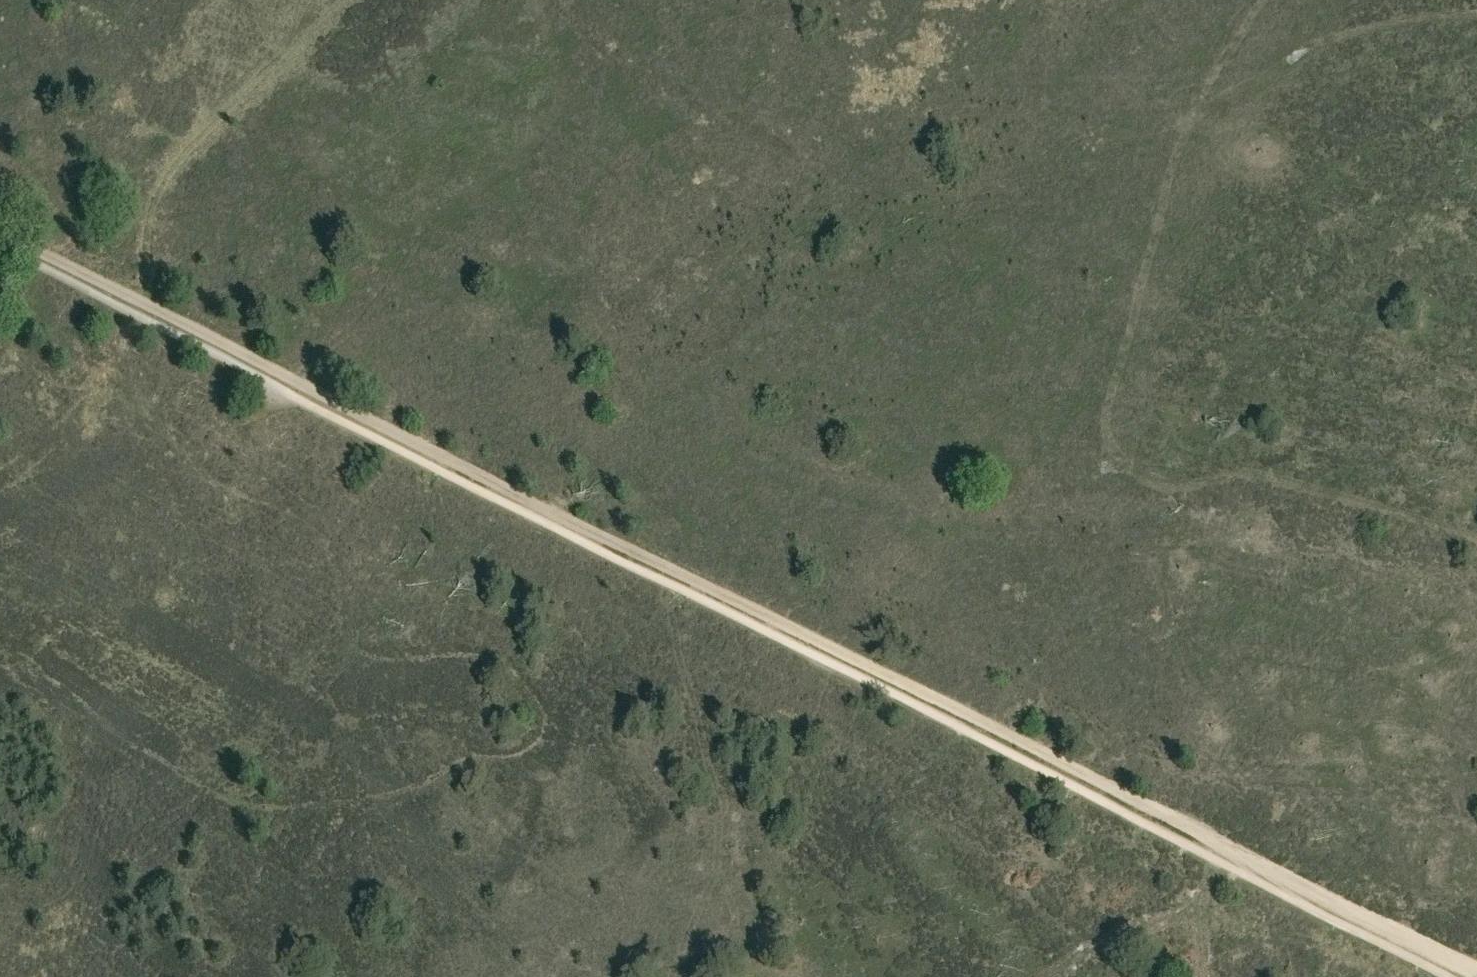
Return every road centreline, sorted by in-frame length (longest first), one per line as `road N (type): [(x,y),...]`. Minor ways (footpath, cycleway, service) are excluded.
road 1 (track): [(1476,966),(0,232)]

